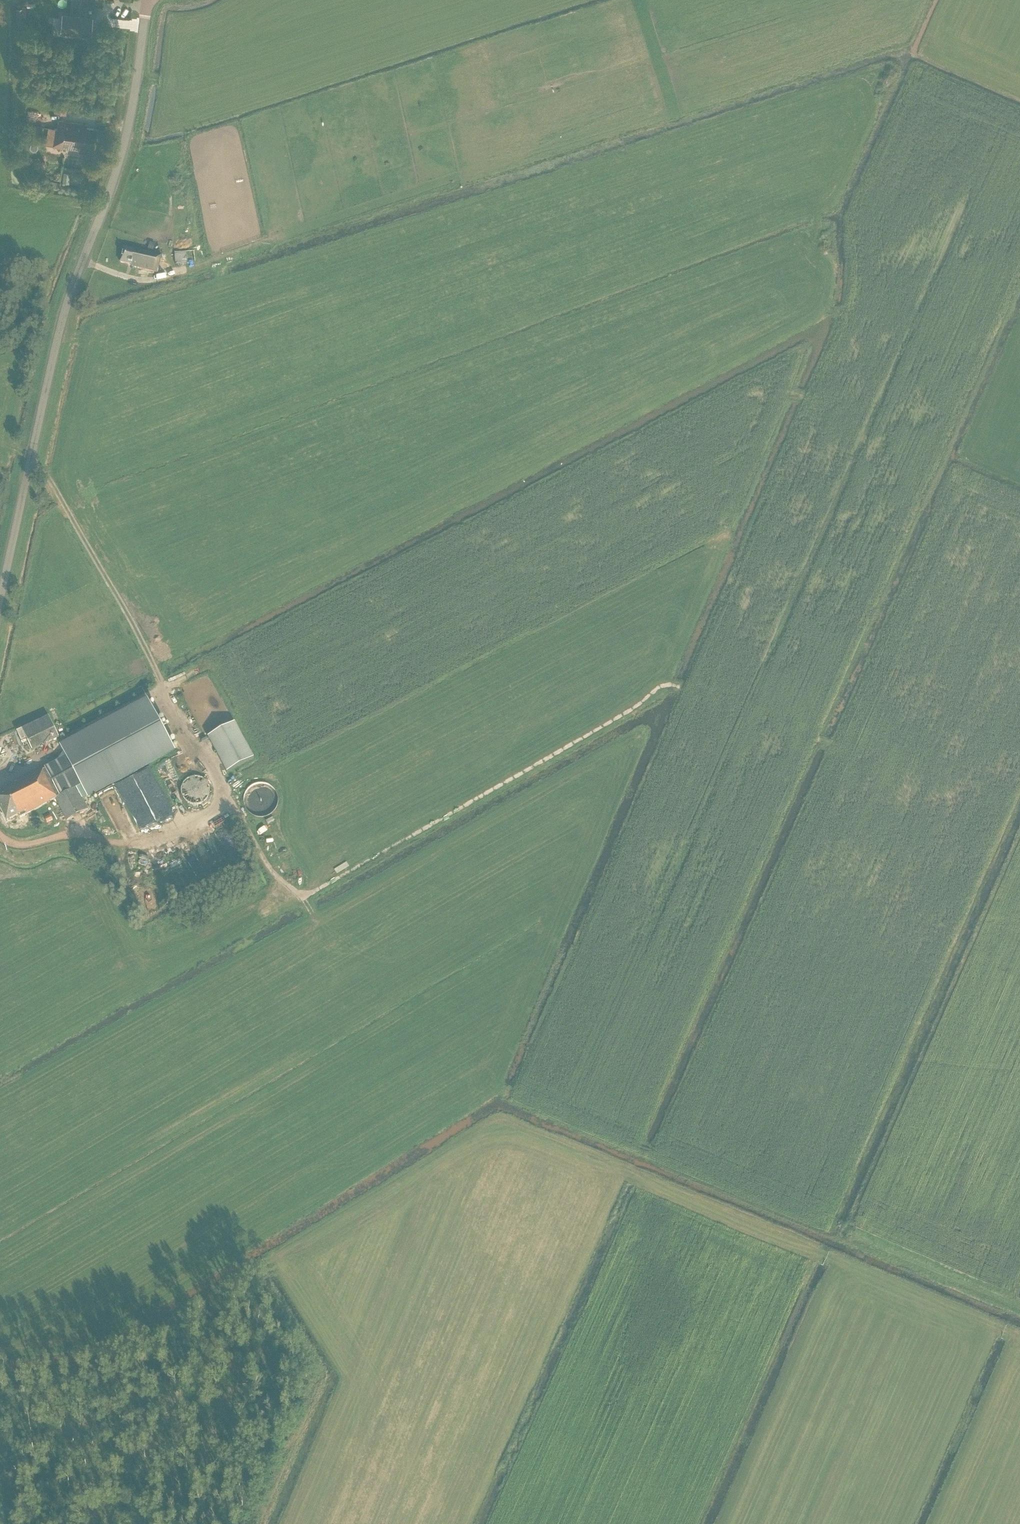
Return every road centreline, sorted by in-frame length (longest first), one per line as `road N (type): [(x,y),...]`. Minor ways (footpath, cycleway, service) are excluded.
road 1 (tertiary): [(0,611),(65,312),(128,130),(148,0)]
road 2 (track): [(0,835),(20,846),(68,833),(149,841)]

